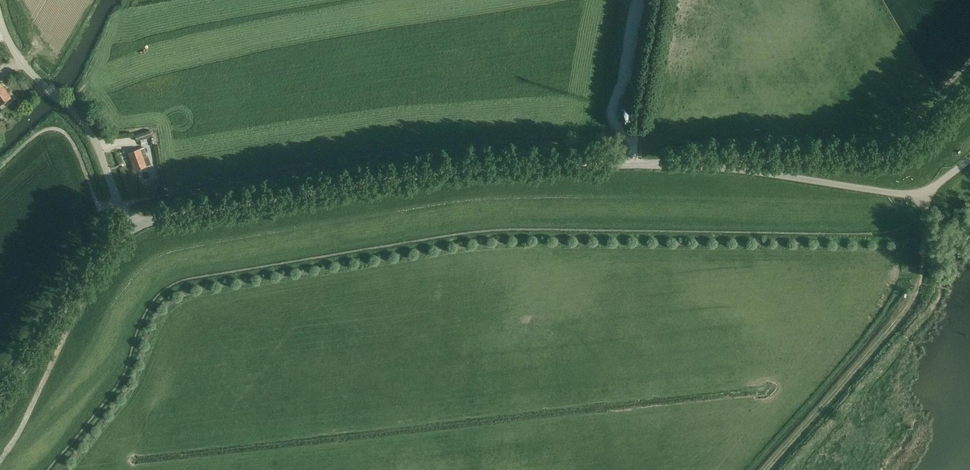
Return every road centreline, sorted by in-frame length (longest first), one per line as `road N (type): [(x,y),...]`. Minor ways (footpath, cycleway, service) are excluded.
road 1 (unclassified): [(130,228),(456,170),(632,165)]
road 2 (unclassified): [(632,165),(896,160),(921,147),(969,98)]
road 3 (track): [(764,469),(913,298),(925,223)]
road 4 (unclassified): [(922,196),(632,165)]
road 5 (unclassified): [(130,228),(84,125),(21,62),(0,20)]
road 6 (unclassified): [(0,396),(130,228)]

